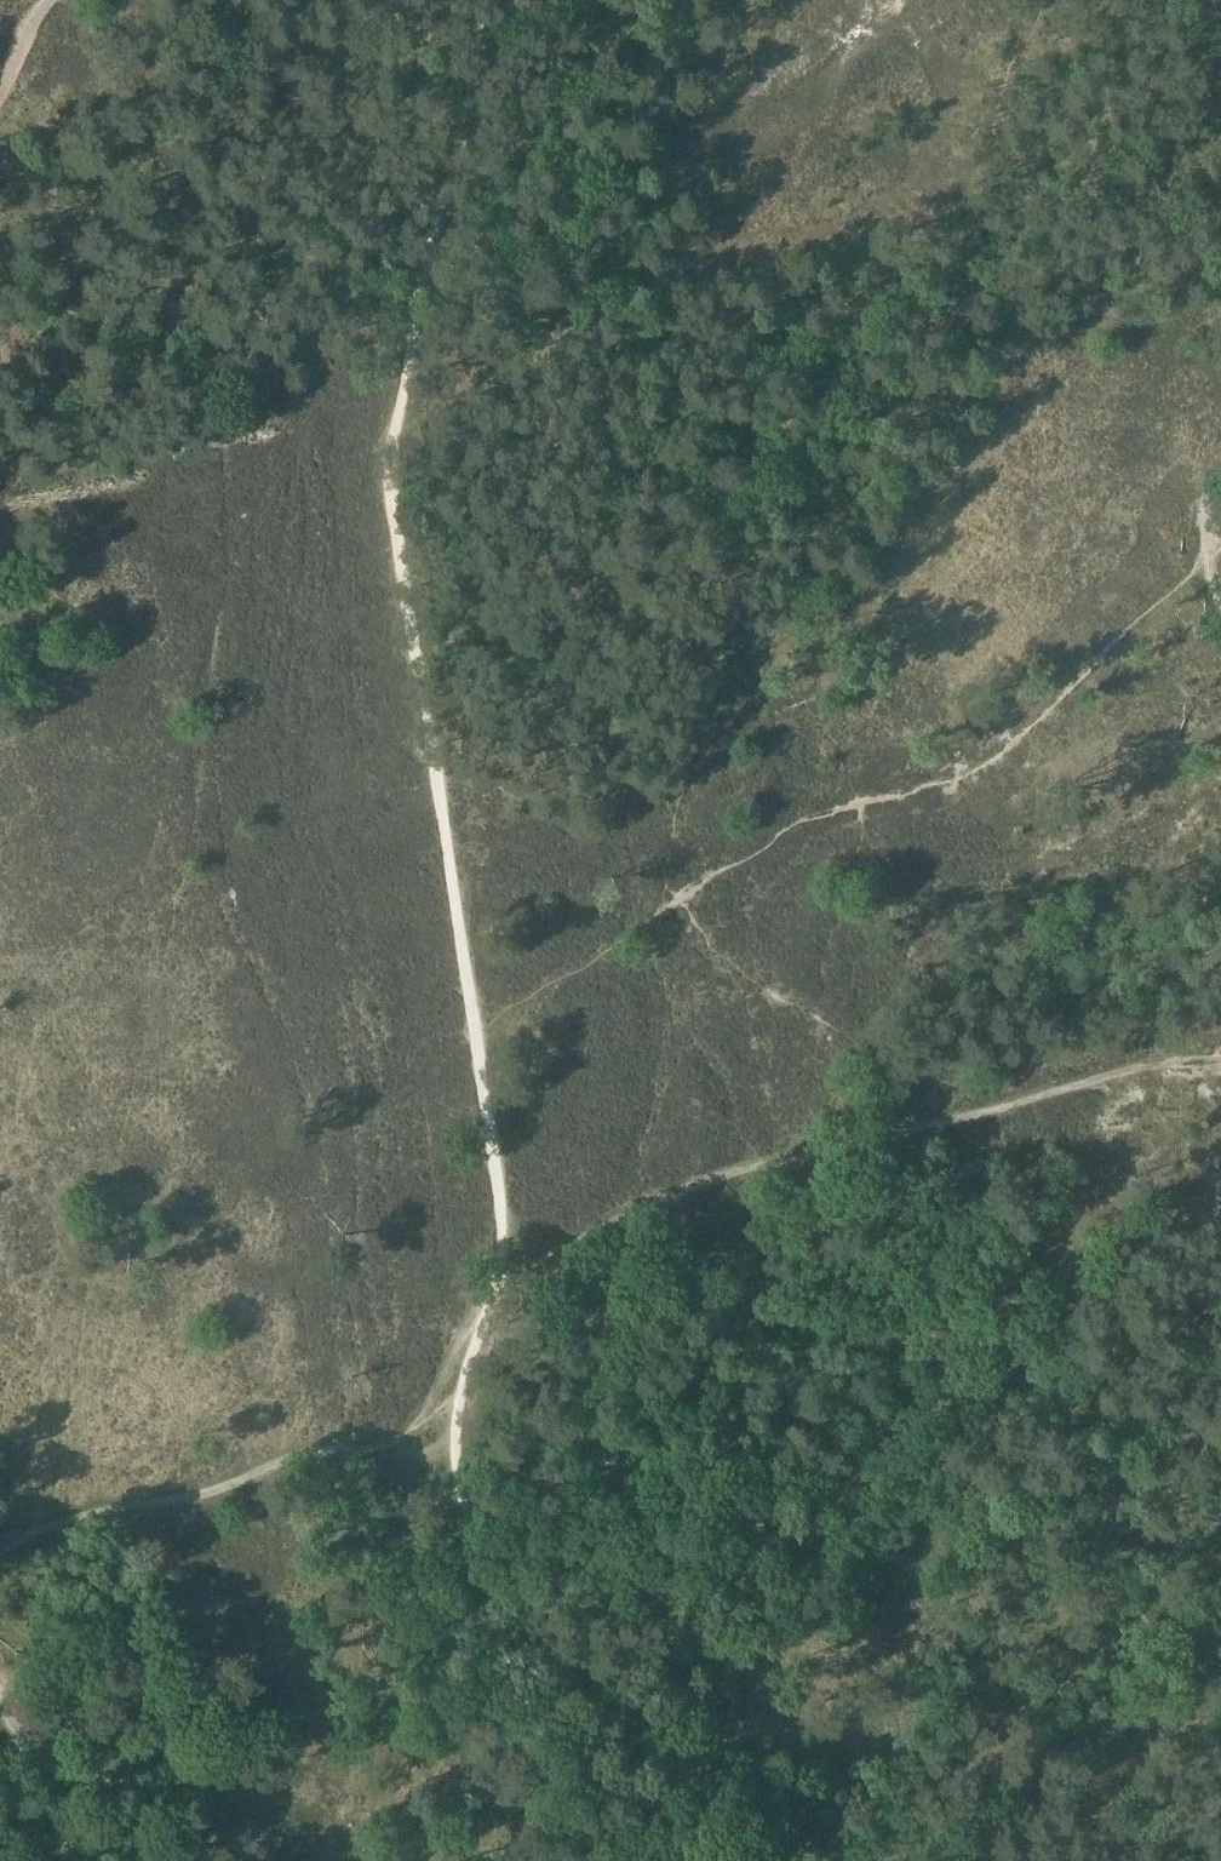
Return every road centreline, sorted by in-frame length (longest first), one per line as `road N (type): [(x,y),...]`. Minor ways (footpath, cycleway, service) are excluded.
road 1 (track): [(0,1549),(70,1517),(204,1495),(324,1454),(455,1454)]
road 2 (track): [(75,1860),(0,1691)]

